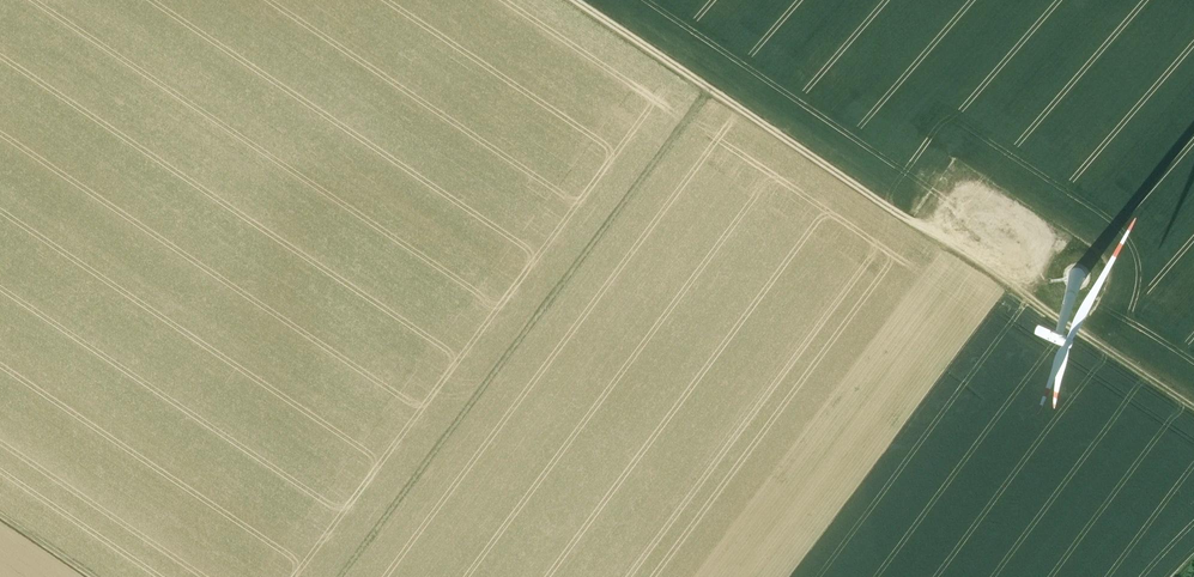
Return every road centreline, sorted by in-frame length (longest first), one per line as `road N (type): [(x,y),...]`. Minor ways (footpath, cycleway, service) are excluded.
road 1 (track): [(1193,408),(574,0)]

